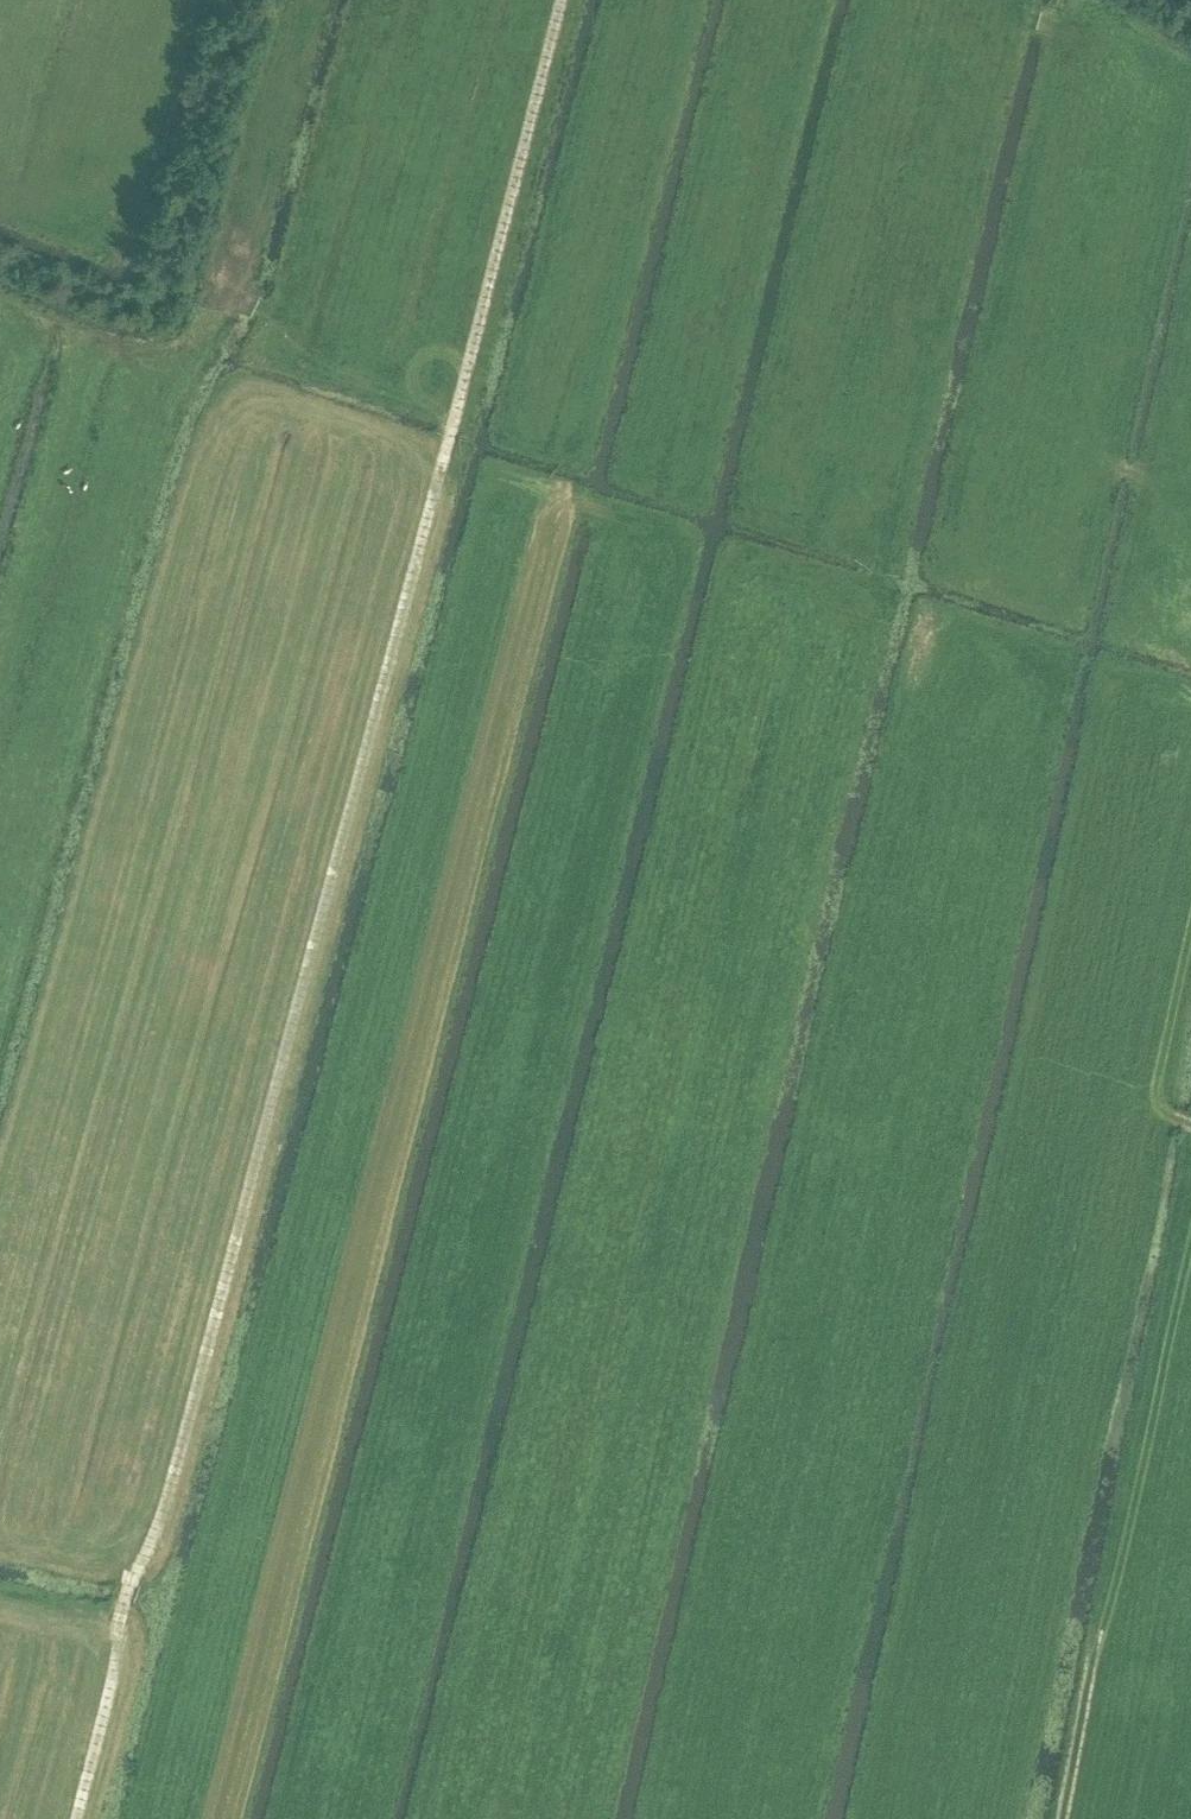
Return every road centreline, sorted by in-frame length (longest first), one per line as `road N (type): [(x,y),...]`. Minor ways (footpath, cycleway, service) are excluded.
road 1 (track): [(563,0),(159,1539),(129,1587),(123,1611),(129,1638),(80,1818)]
road 2 (track): [(1190,1224),(1070,1818)]

